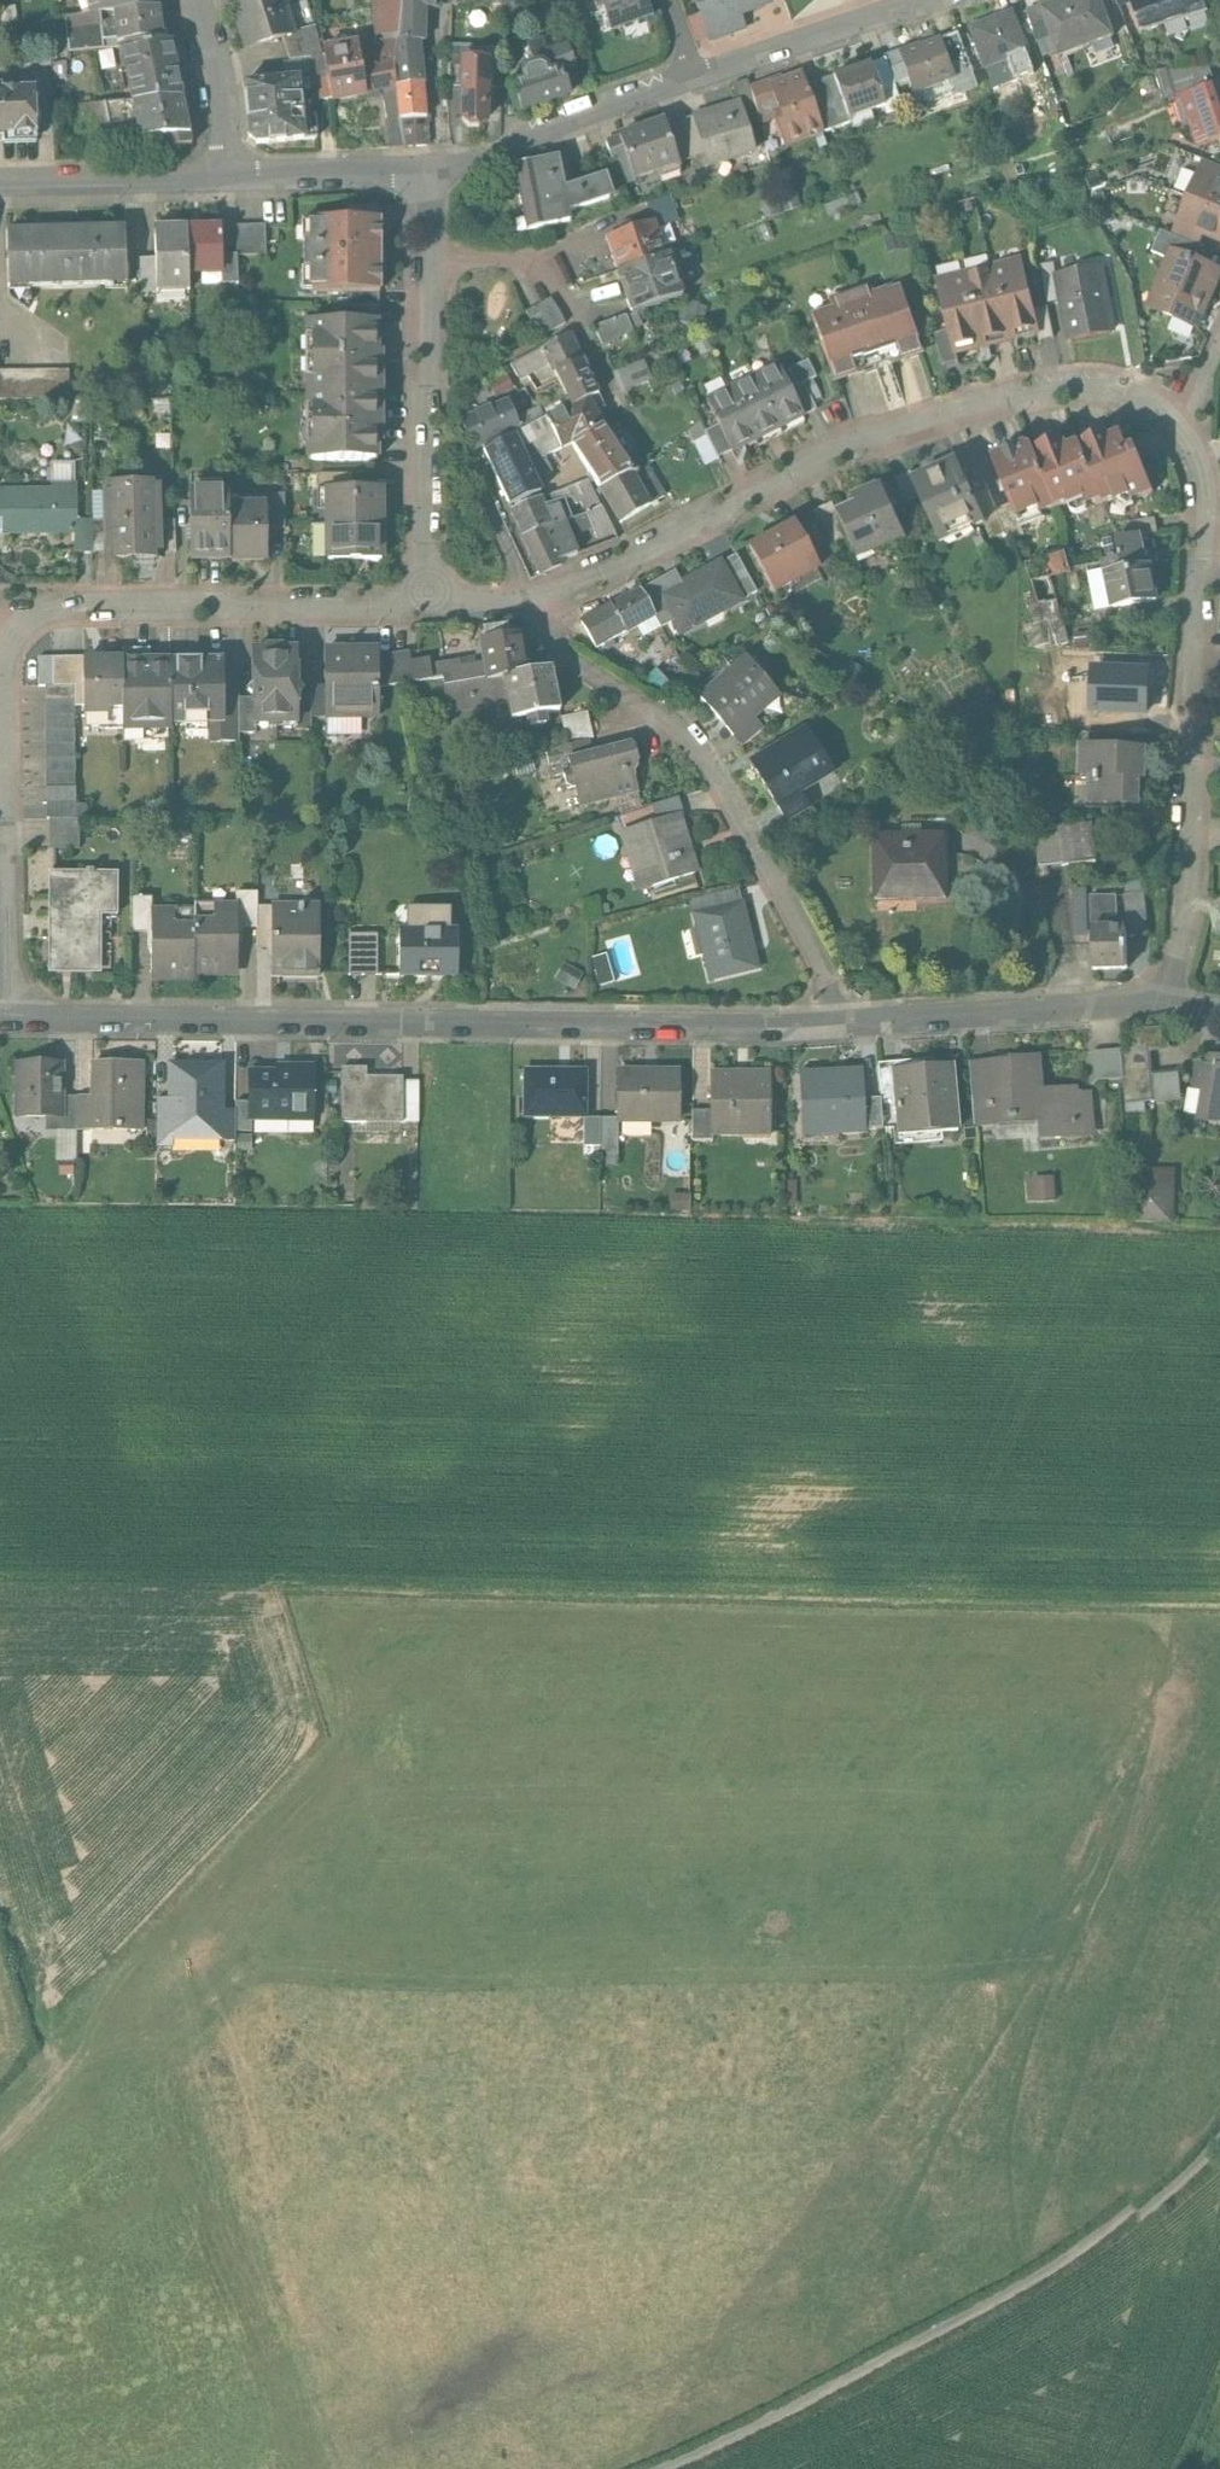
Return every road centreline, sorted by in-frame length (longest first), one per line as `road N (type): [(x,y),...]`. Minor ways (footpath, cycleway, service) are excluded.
road 1 (residential): [(856,1021),(6,1017)]
road 2 (residential): [(1172,422),(1136,389),(1105,376),(1061,373),(934,401),(870,426),(613,563),(520,594)]
road 3 (track): [(1219,2117),(1202,2144),(1034,2276),(650,2468)]
road 4 (residential): [(1155,995),(1186,901),(1207,531),(1204,486),(1172,422)]
road 5 (residential): [(520,594),(574,651),(663,712),(707,756),(856,1021)]
road 6 (residential): [(434,601),(75,602),(31,616),(0,659)]
road 7 (residential): [(431,249),(434,601)]
road 8 (residential): [(1155,995),(856,1021)]
road 9 (residential): [(430,167),(479,157),(569,113),(697,69)]
road 10 (residential): [(431,249),(541,265),(581,318),(604,369)]
road 11 (residential): [(233,176),(0,181)]
road 12 (residential): [(697,69),(904,0)]
road 13 (residential): [(3,803),(6,1017)]
road 14 (residential): [(430,167),(233,176)]
road 15 (residential): [(233,176),(201,0)]
road 16 (residential): [(1172,422),(1219,305)]

